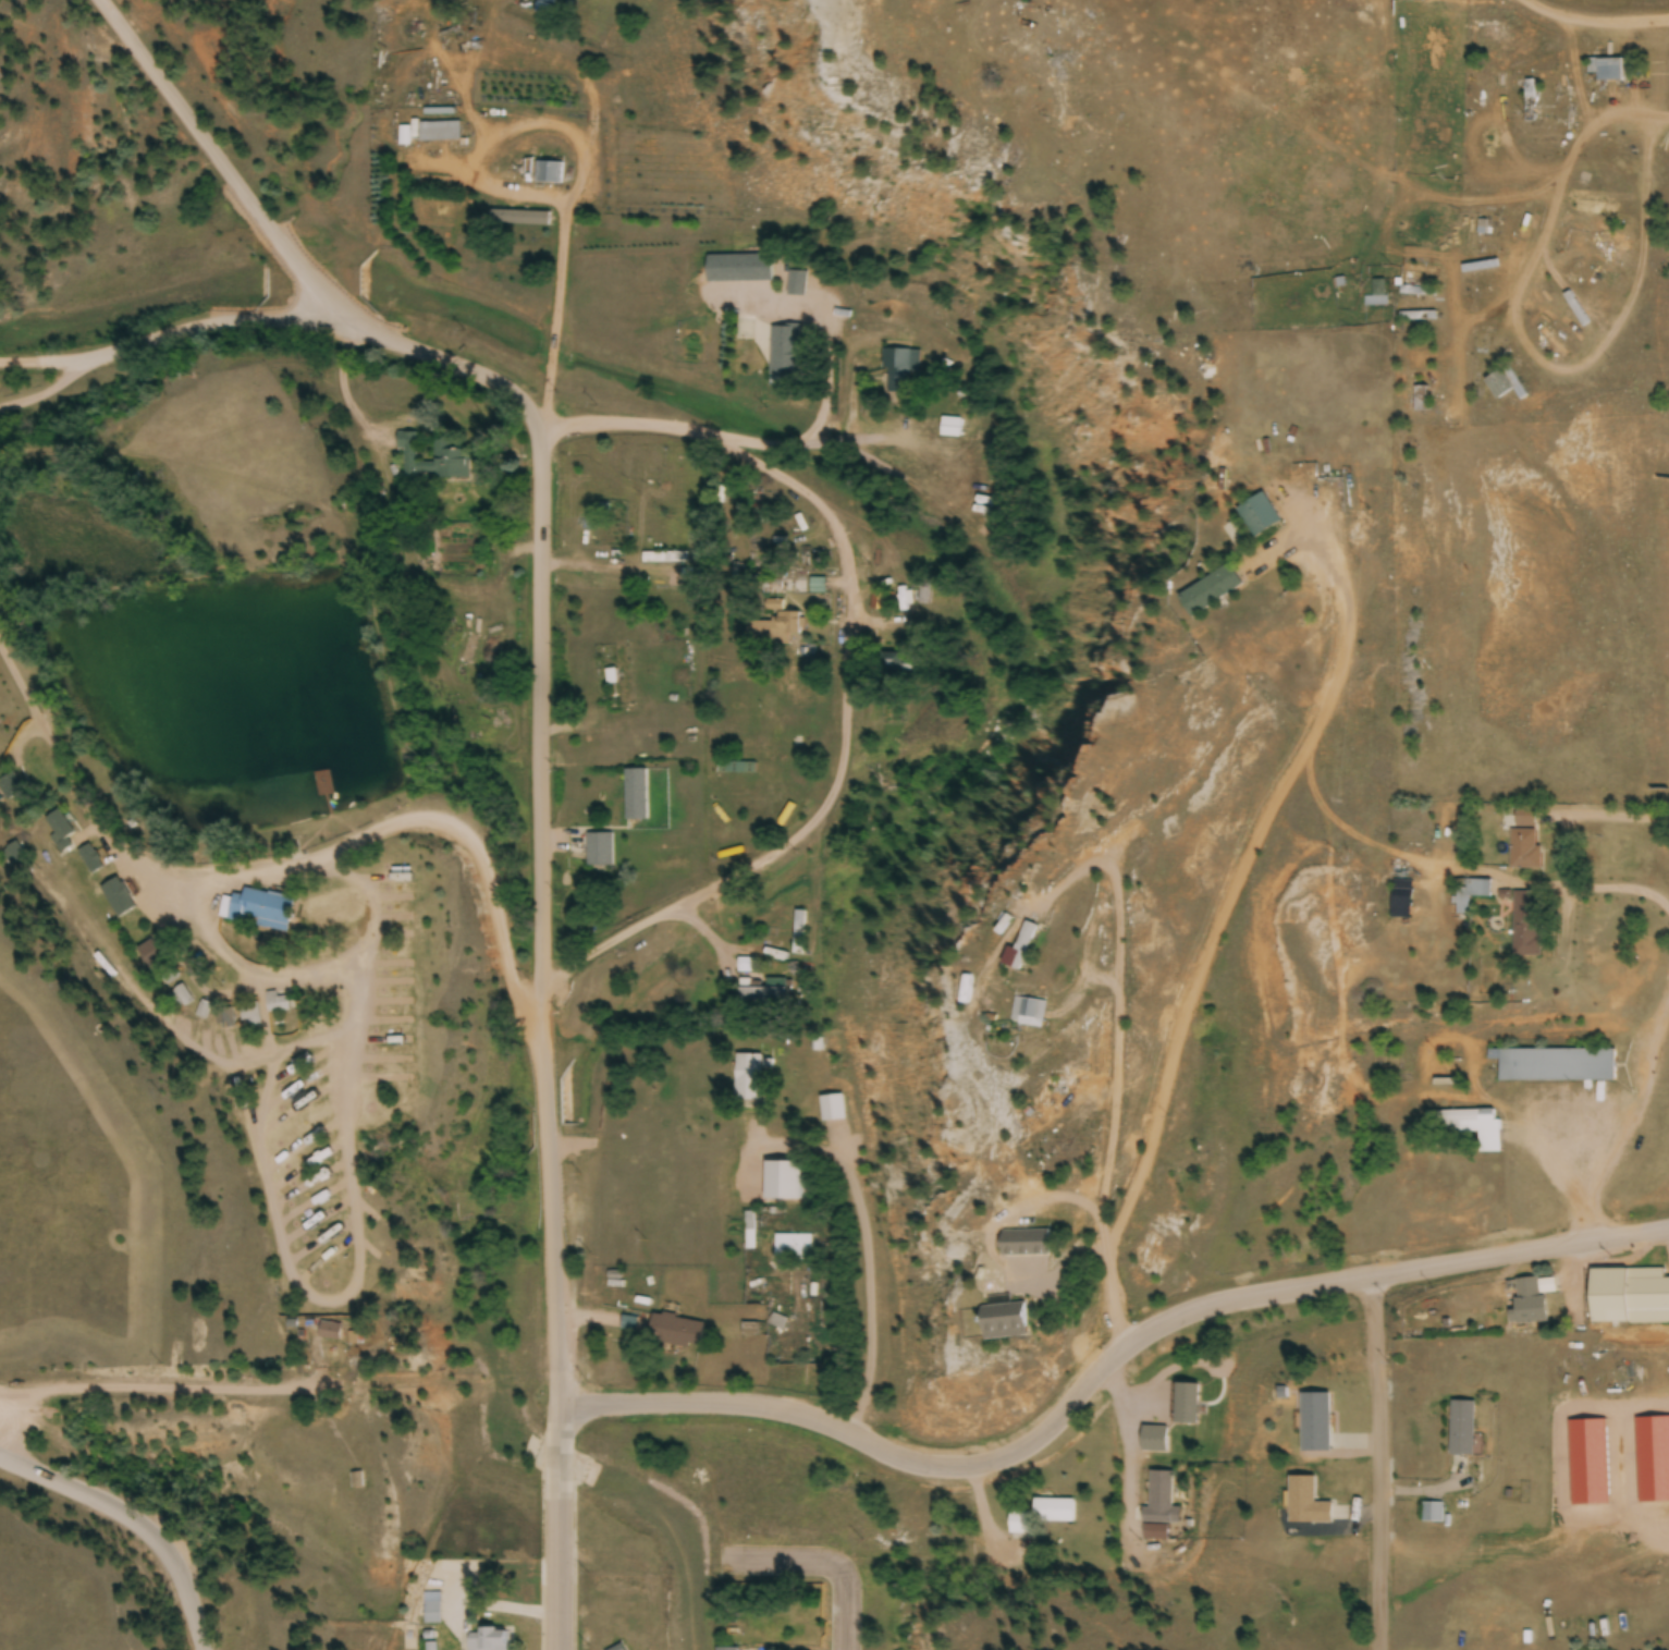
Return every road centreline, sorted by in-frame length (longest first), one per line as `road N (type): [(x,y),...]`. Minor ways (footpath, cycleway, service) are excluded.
road 1 (tertiary): [(560,1410),(539,1122),(542,502),(531,441)]
road 2 (residential): [(542,994),(601,951),(786,852),(808,828),(838,785),(852,604),(829,524),(797,490),(745,457),(671,428),(593,427),(531,441)]
road 3 (tertiary): [(560,1410),(757,1409),(926,1462),(993,1459),(1046,1430),(1110,1365),(1170,1325),(1261,1297),(1370,1284)]
road 4 (residential): [(0,651),(127,861),(177,876),(236,878),(429,826),(471,844),(511,989),(520,998),(542,994)]
road 5 (tertiary): [(531,441),(493,387),(331,306),(93,0)]
road 6 (residential): [(1378,1649),(1377,1325),(1370,1284)]
road 7 (residential): [(331,306),(295,319),(208,320),(95,354),(0,409)]
road 8 (tertiary): [(1370,1284),(1668,1229)]
road 9 (residential): [(203,1649),(161,1545),(119,1515),(0,1459)]
road 10 (residential): [(262,1394),(0,1403)]
road 11 (residential): [(559,1649),(560,1410)]
road 12 (residential): [(845,1576),(820,1562),(726,1561)]

